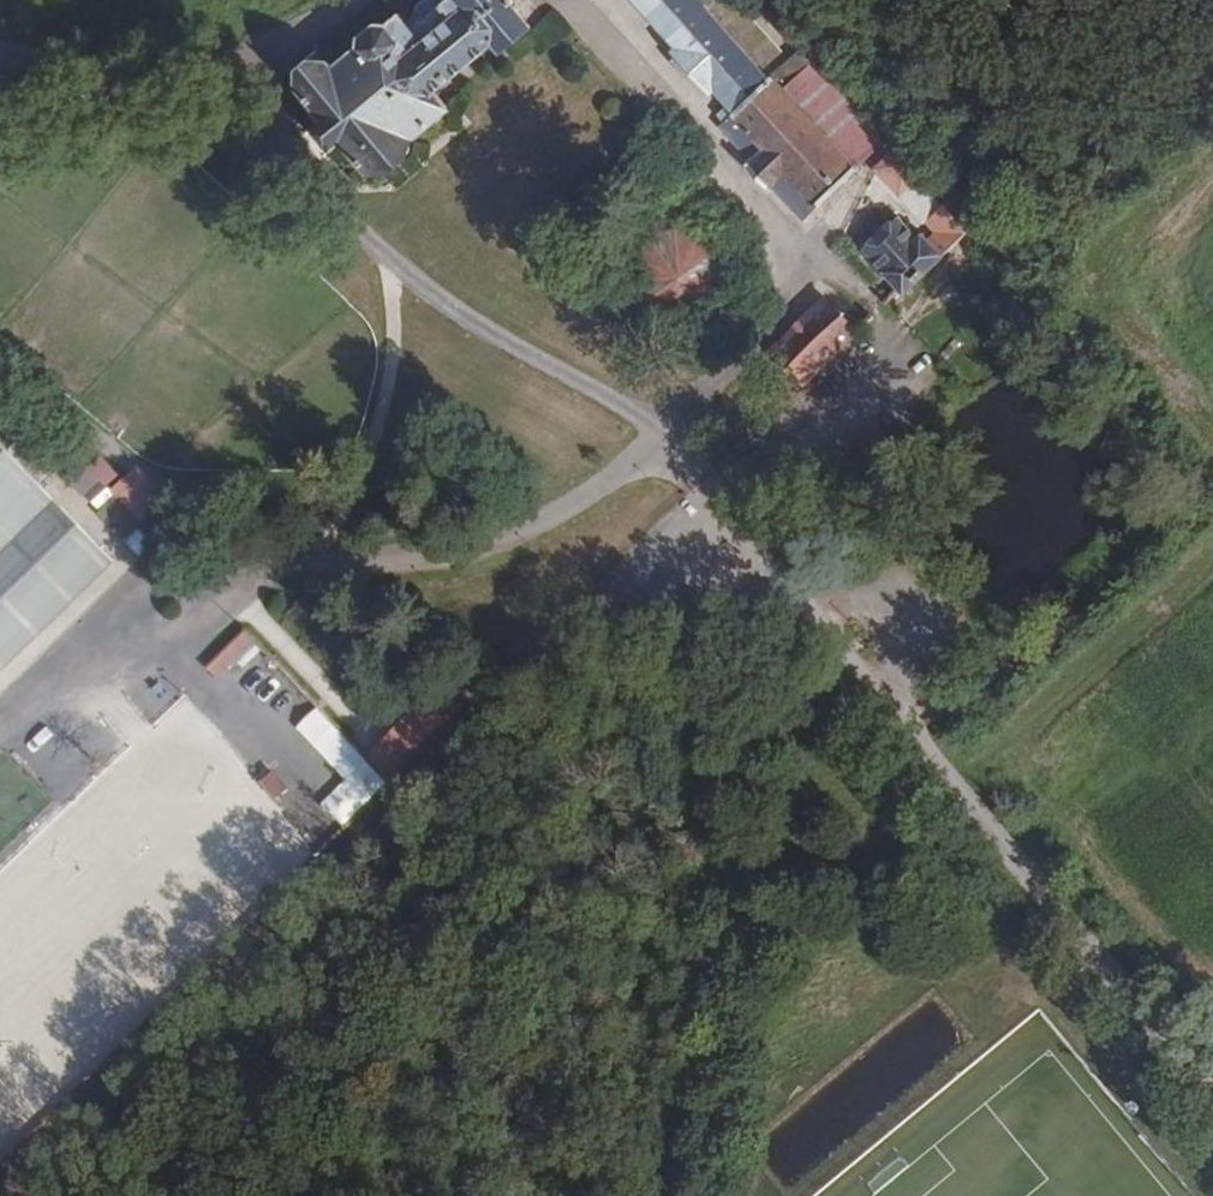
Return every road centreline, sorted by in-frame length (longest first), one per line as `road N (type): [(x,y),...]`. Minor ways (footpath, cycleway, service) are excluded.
road 1 (unclassified): [(1212,1102),(719,503)]
road 2 (track): [(1002,245),(1010,276),(1158,448),(1181,480),(1183,502),(1140,565),(917,745)]
road 3 (track): [(382,258),(396,306),(378,443),(319,565),(0,730)]
road 4 (track): [(1212,36),(1002,245)]
road 5 (track): [(0,63),(75,76),(216,121)]

